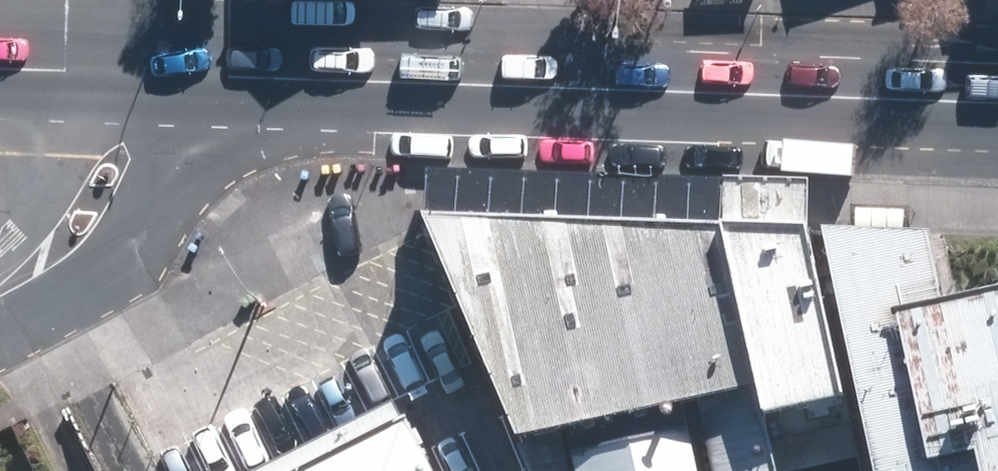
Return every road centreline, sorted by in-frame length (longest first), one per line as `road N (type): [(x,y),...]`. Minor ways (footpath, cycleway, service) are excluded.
road 1 (secondary): [(138,75),(997,102)]
road 2 (residential): [(0,302),(81,224),(113,166),(138,75)]
road 3 (secondary): [(0,70),(138,75)]

